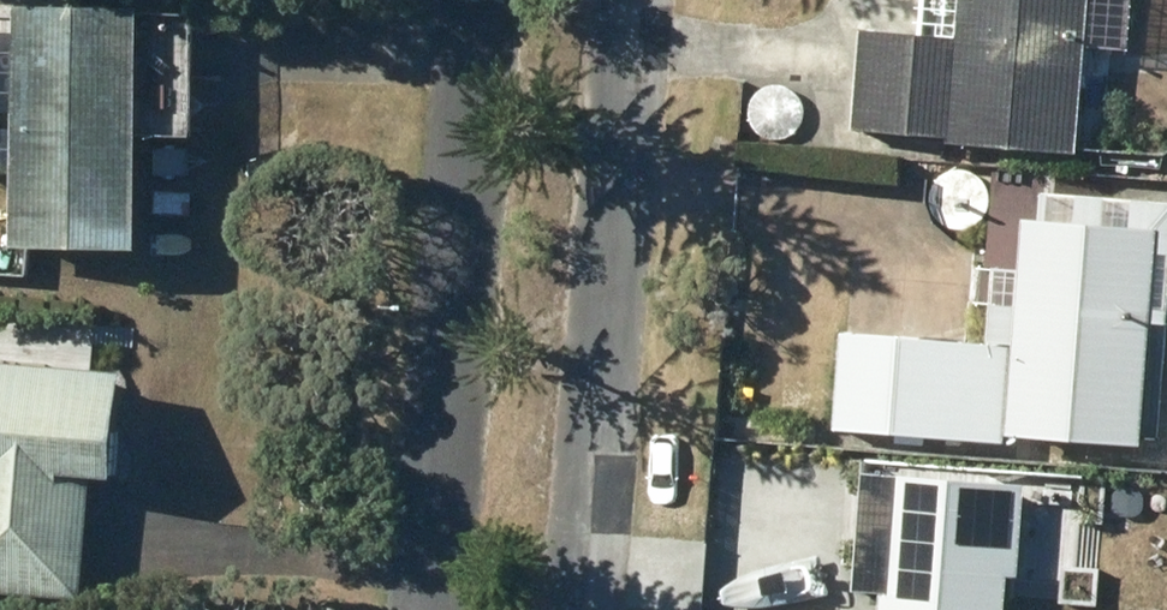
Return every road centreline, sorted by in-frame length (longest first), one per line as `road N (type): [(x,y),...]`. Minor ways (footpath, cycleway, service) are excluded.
road 1 (residential): [(441,609),(489,0)]
road 2 (residential): [(609,0),(563,609)]

